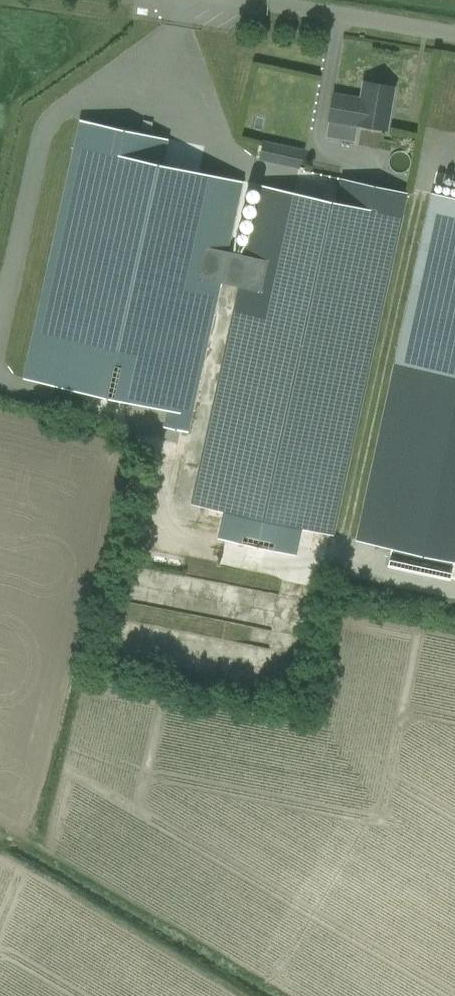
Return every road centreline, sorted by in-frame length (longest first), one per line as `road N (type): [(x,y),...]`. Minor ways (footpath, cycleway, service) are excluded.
road 1 (unclassified): [(454,38),(224,0)]

